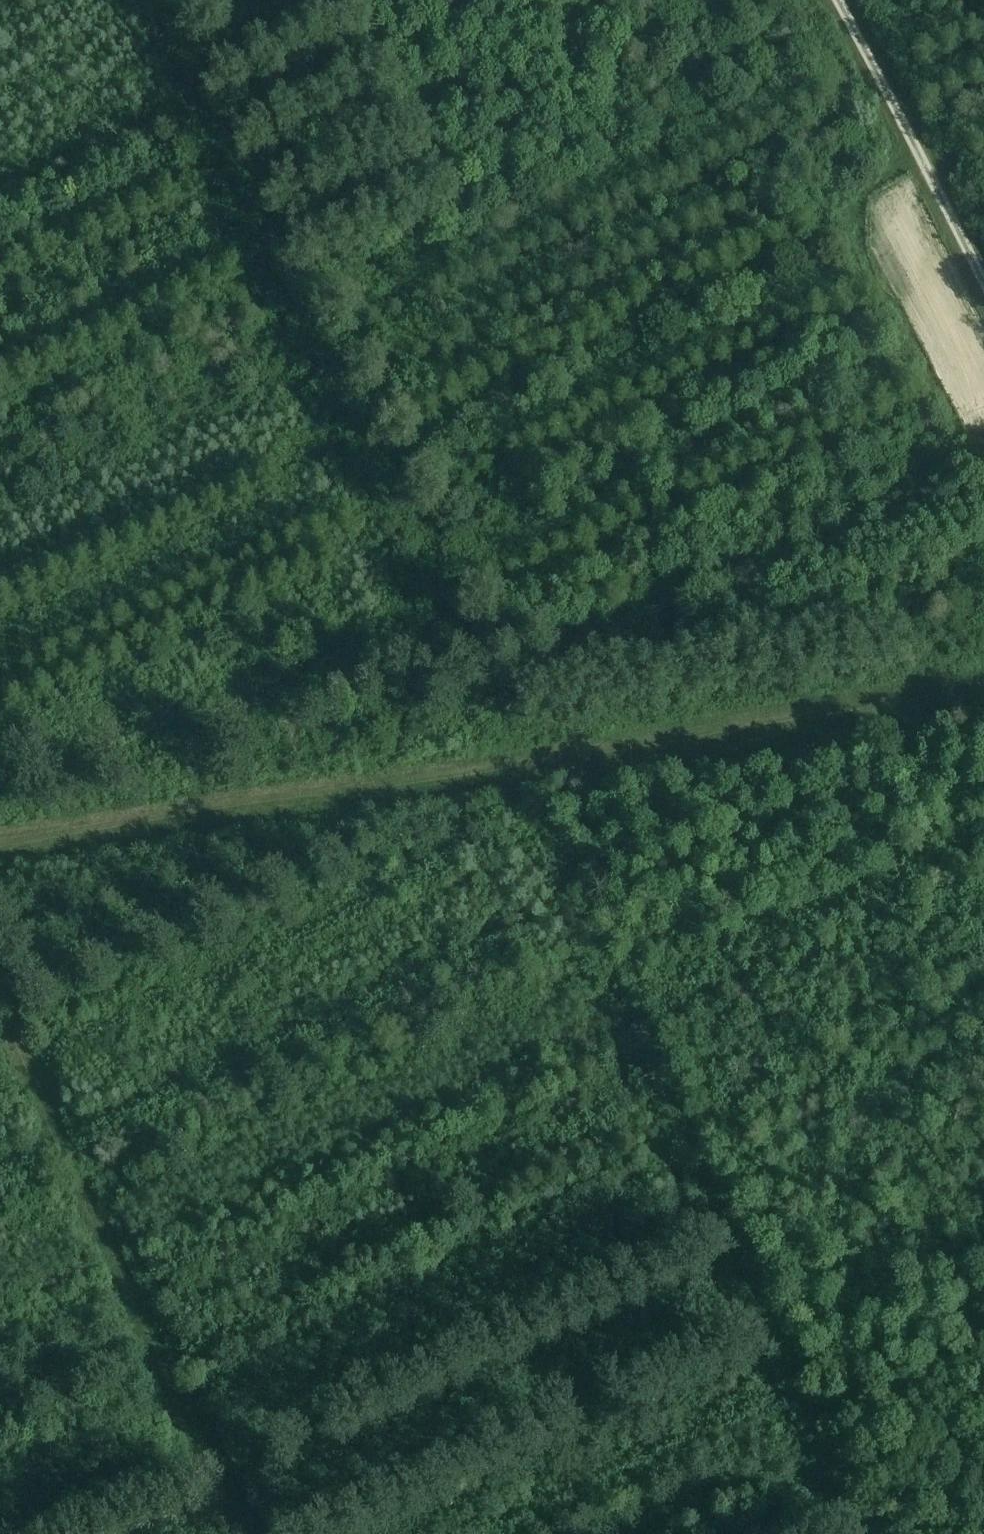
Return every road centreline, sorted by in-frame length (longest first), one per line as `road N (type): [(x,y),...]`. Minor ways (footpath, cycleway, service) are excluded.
road 1 (track): [(983,682),(0,843)]
road 2 (track): [(245,1533),(0,1001)]
road 3 (track): [(836,0),(983,284)]

